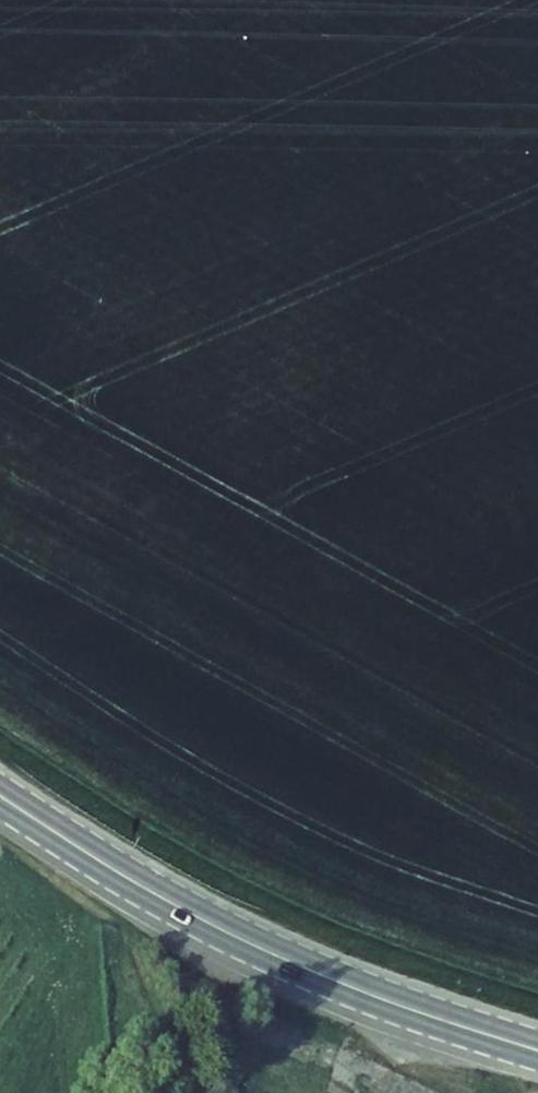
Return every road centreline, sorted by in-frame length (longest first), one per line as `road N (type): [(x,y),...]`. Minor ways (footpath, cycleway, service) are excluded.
road 1 (primary): [(0,797),(156,896),(264,951),(537,1052)]

